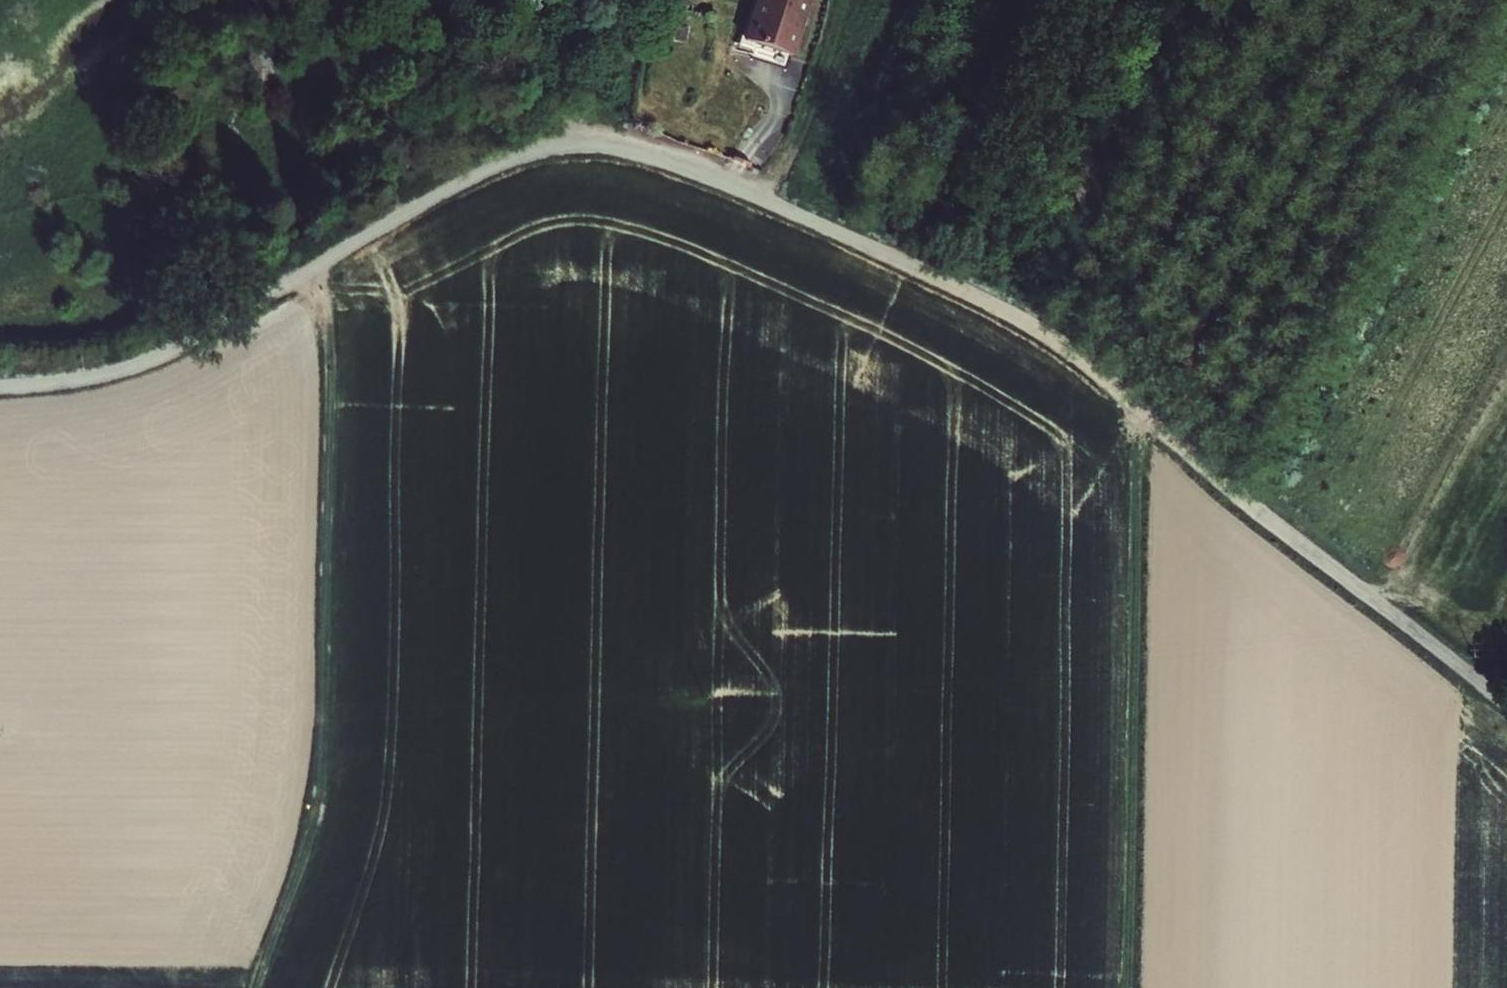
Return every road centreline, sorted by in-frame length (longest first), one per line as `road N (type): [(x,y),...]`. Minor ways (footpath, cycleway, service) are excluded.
road 1 (track): [(1506,705),(1265,519),(1036,327),(787,210),(636,150),(570,146),(511,161),(426,201),(192,344),(105,374),(0,386)]

